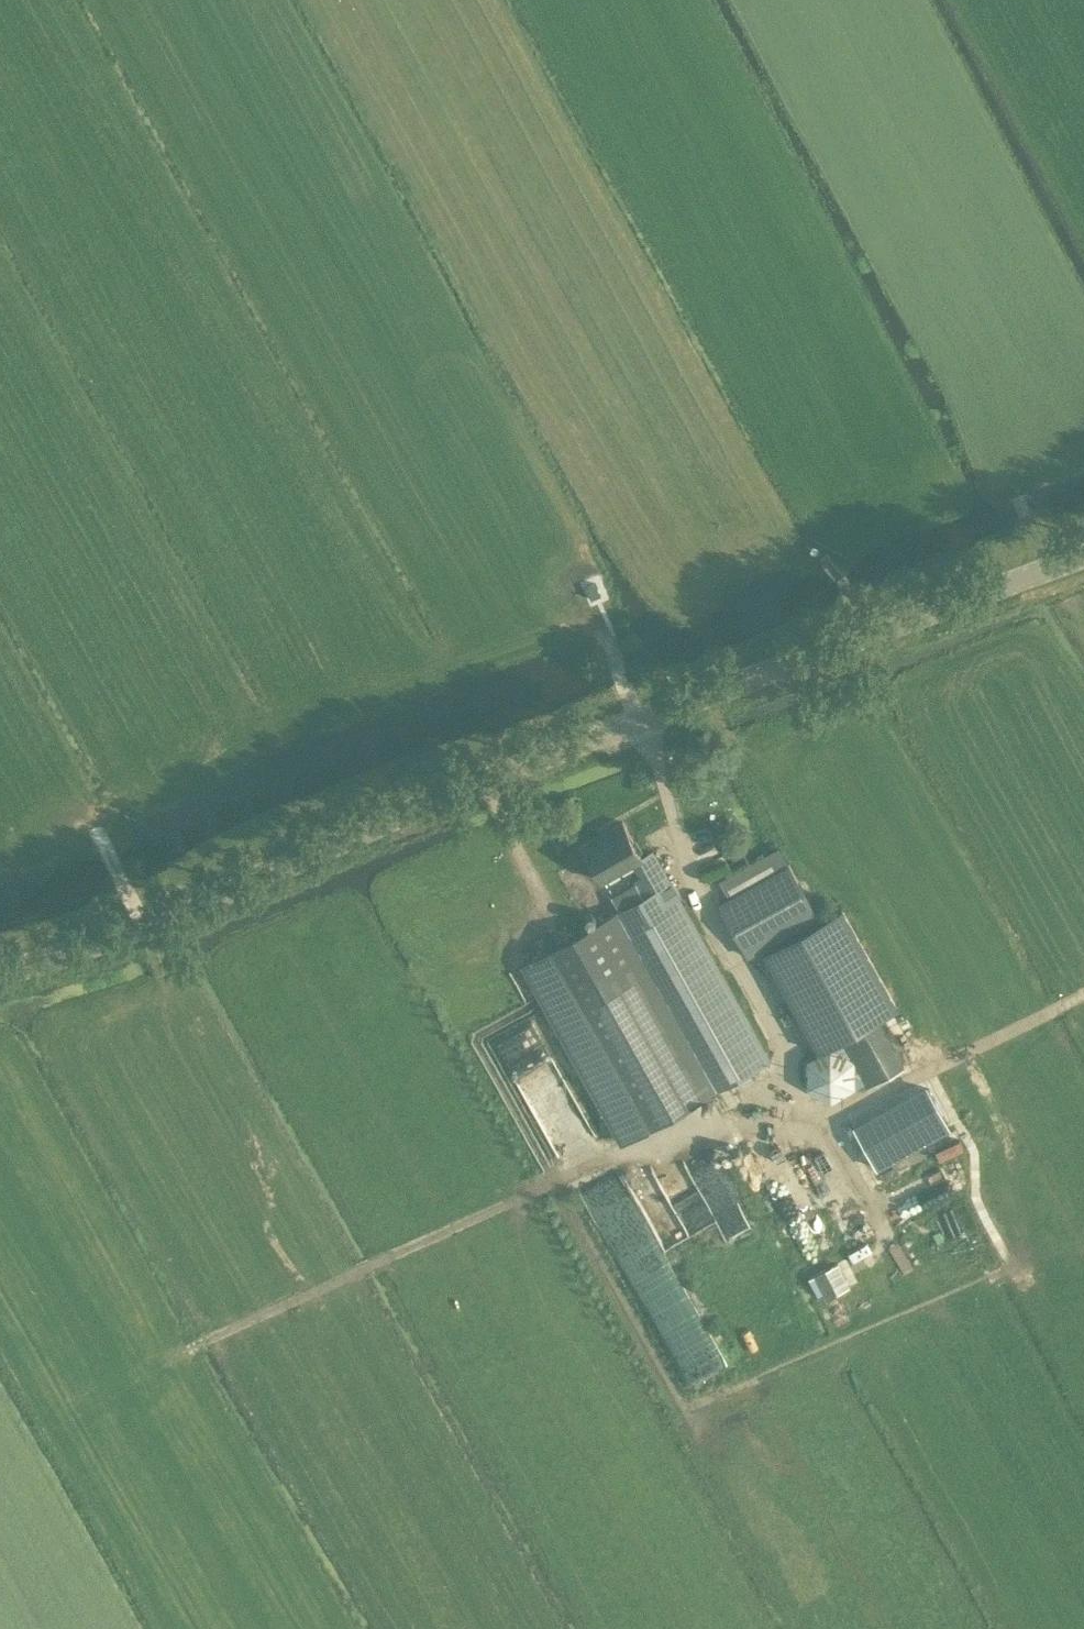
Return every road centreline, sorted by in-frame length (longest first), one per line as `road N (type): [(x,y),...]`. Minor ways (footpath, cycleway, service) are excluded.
road 1 (unclassified): [(0,975),(140,932),(625,726),(1083,557)]

